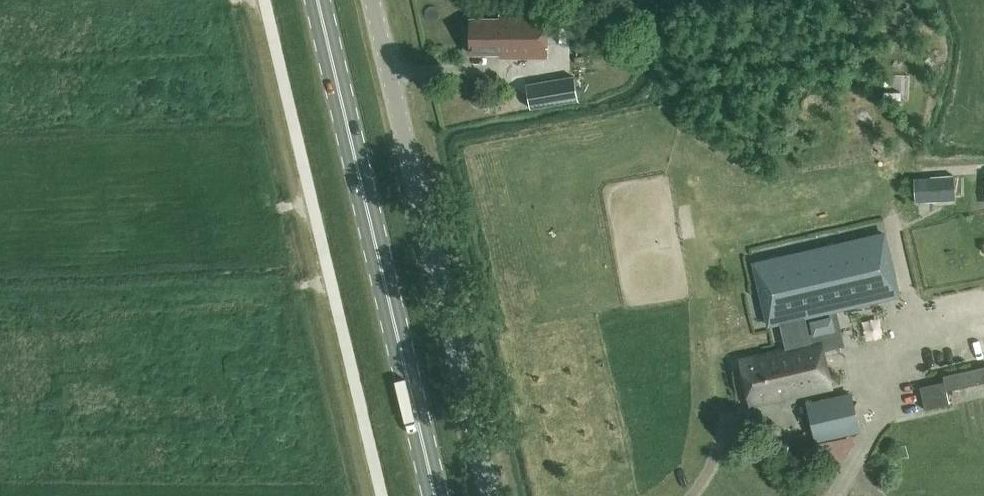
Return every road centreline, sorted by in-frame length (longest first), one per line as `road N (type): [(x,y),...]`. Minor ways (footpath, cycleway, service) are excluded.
road 1 (primary): [(436,495),(317,0)]
road 2 (unclassified): [(490,495),(372,0)]

